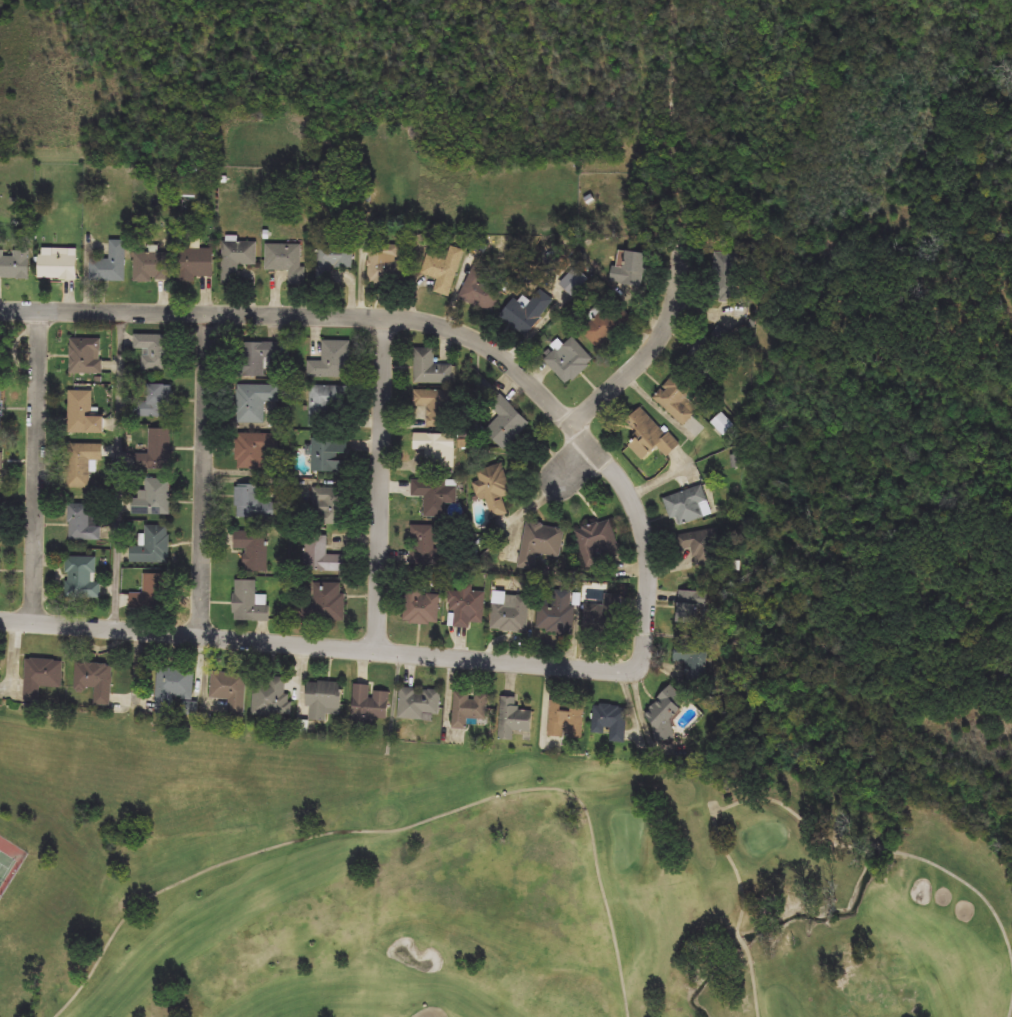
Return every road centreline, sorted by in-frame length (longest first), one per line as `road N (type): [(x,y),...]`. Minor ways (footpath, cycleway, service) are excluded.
road 1 (residential): [(641,667),(649,571),(637,504),(553,399),(481,341),(442,323),(385,314),(0,309)]
road 2 (residential): [(0,619),(641,667)]
road 3 (residential): [(381,649),(385,314)]
road 4 (residential): [(203,635),(210,311)]
road 5 (residential): [(37,623),(40,309)]
road 6 (residential): [(574,423),(626,379),(669,323),(682,258)]

